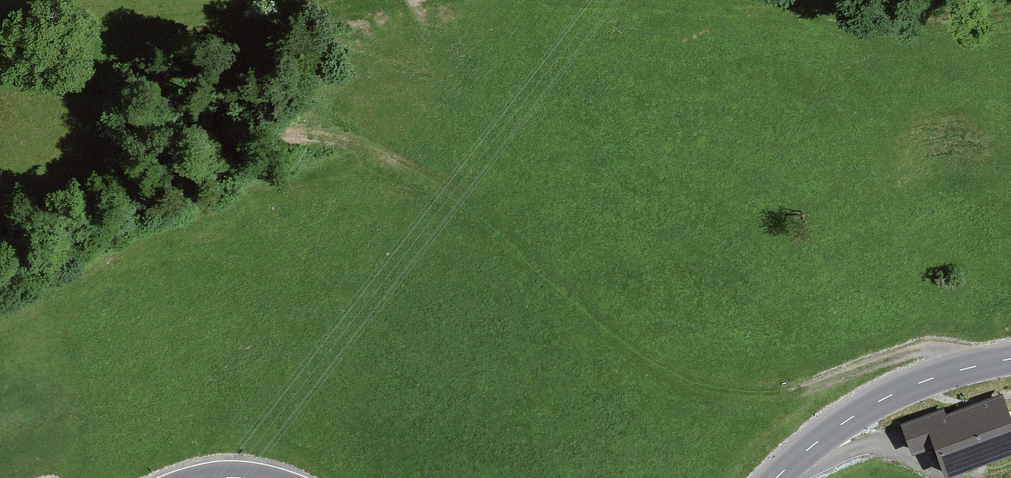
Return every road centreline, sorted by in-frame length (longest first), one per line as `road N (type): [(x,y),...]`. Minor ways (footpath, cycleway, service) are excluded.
road 1 (track): [(969,367),(946,350),(919,349),(786,393),(680,380),(622,347),(453,198),(339,138),(268,132),(48,181),(0,177)]
road 2 (tertiary): [(777,477),(880,401),(922,381),(1010,359)]

